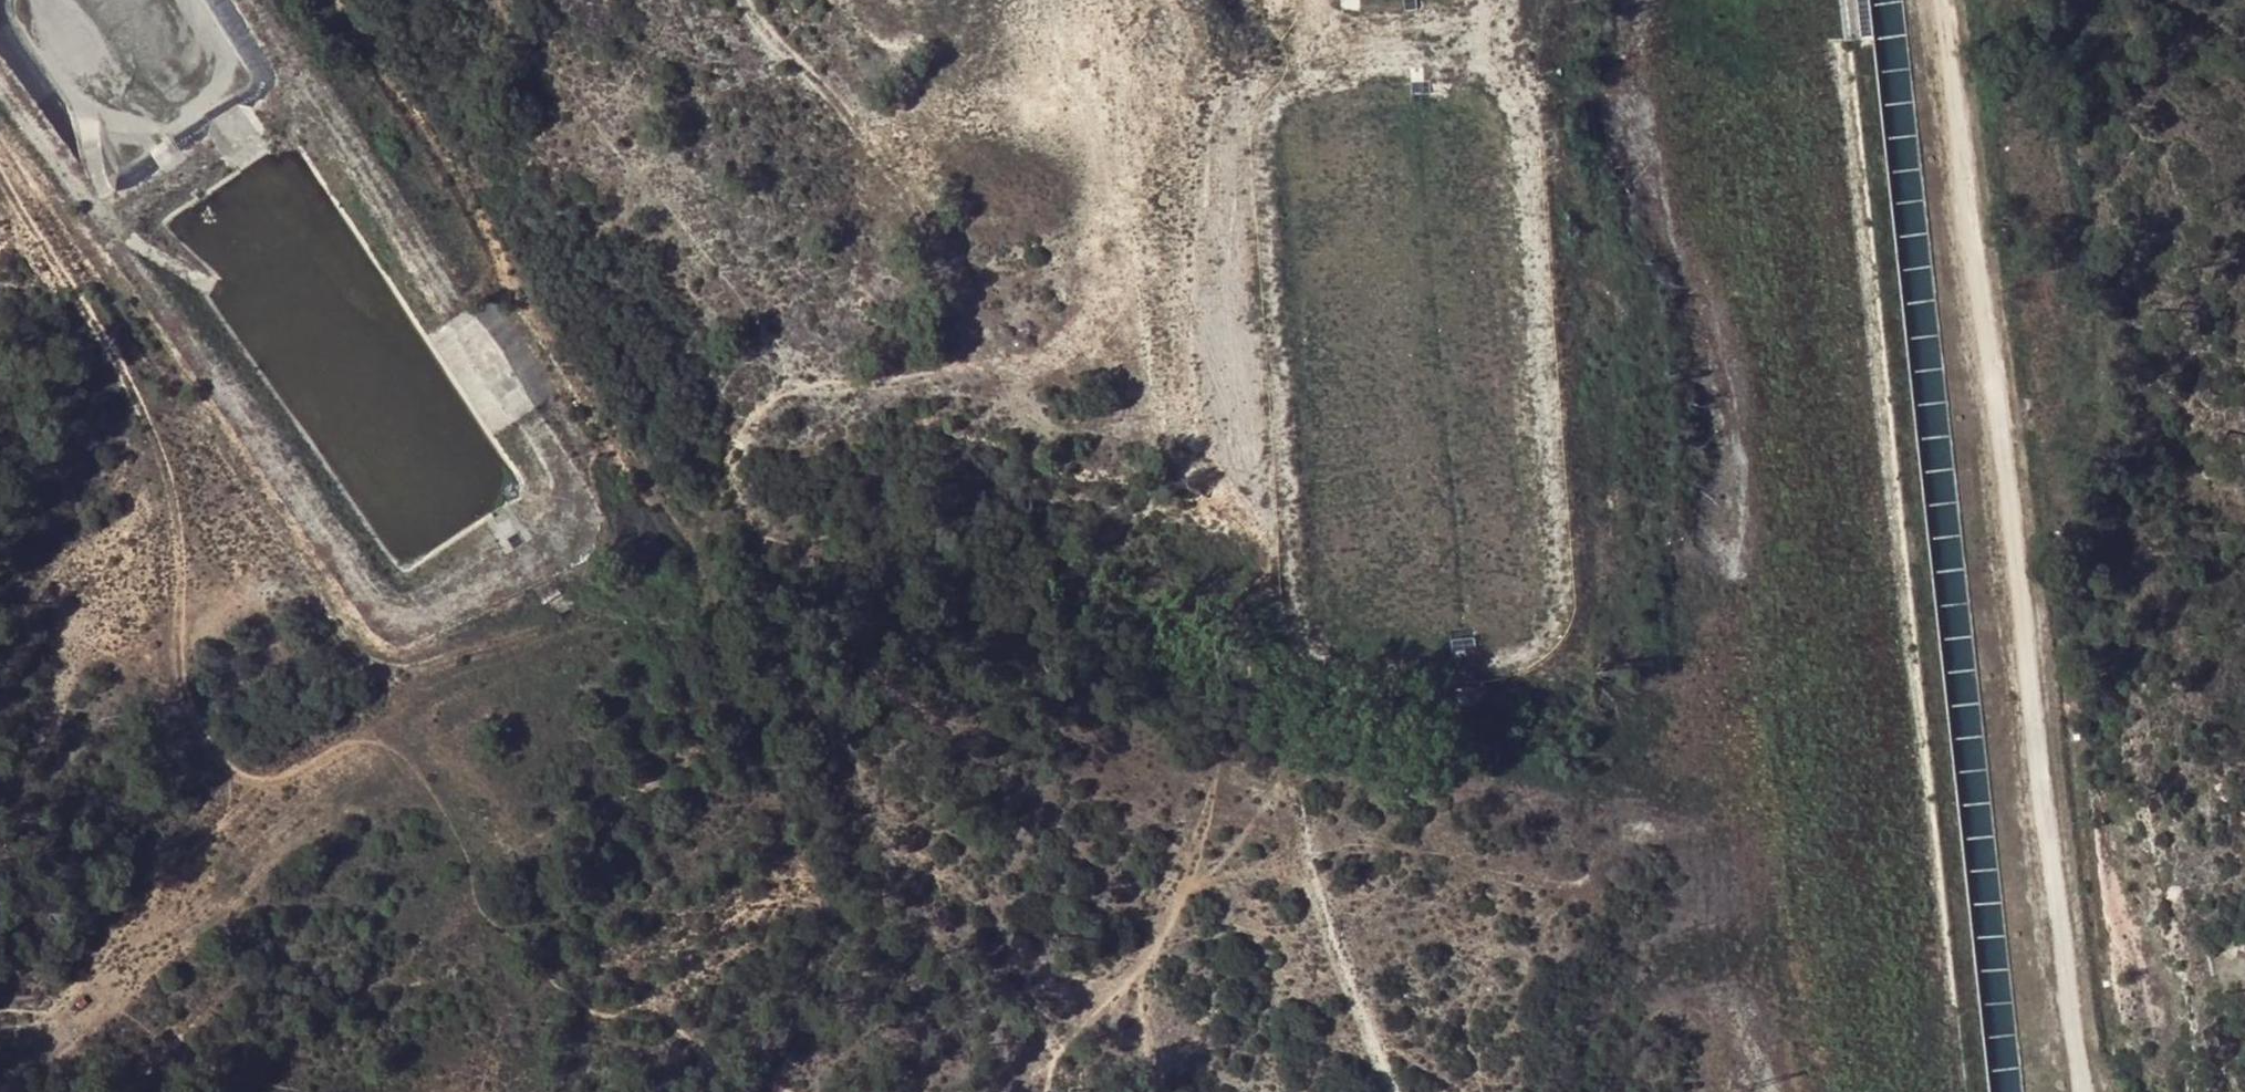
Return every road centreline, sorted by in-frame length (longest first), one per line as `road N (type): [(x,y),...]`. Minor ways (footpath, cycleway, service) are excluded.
road 1 (track): [(1941,0),(2087,1091)]
road 2 (track): [(0,88),(112,225),(200,280)]

